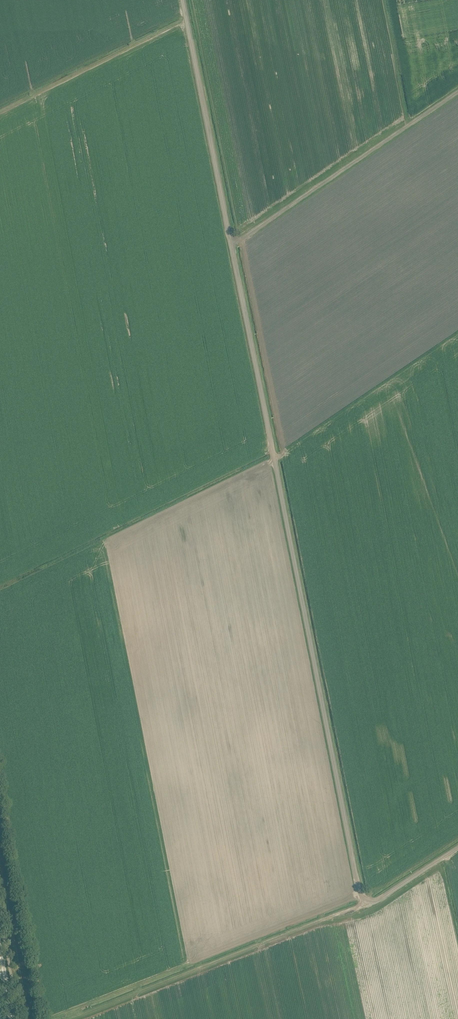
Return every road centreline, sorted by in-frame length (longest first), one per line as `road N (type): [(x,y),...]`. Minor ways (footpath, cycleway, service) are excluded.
road 1 (track): [(457,848),(365,903),(183,0)]
road 2 (track): [(232,247),(457,92)]

